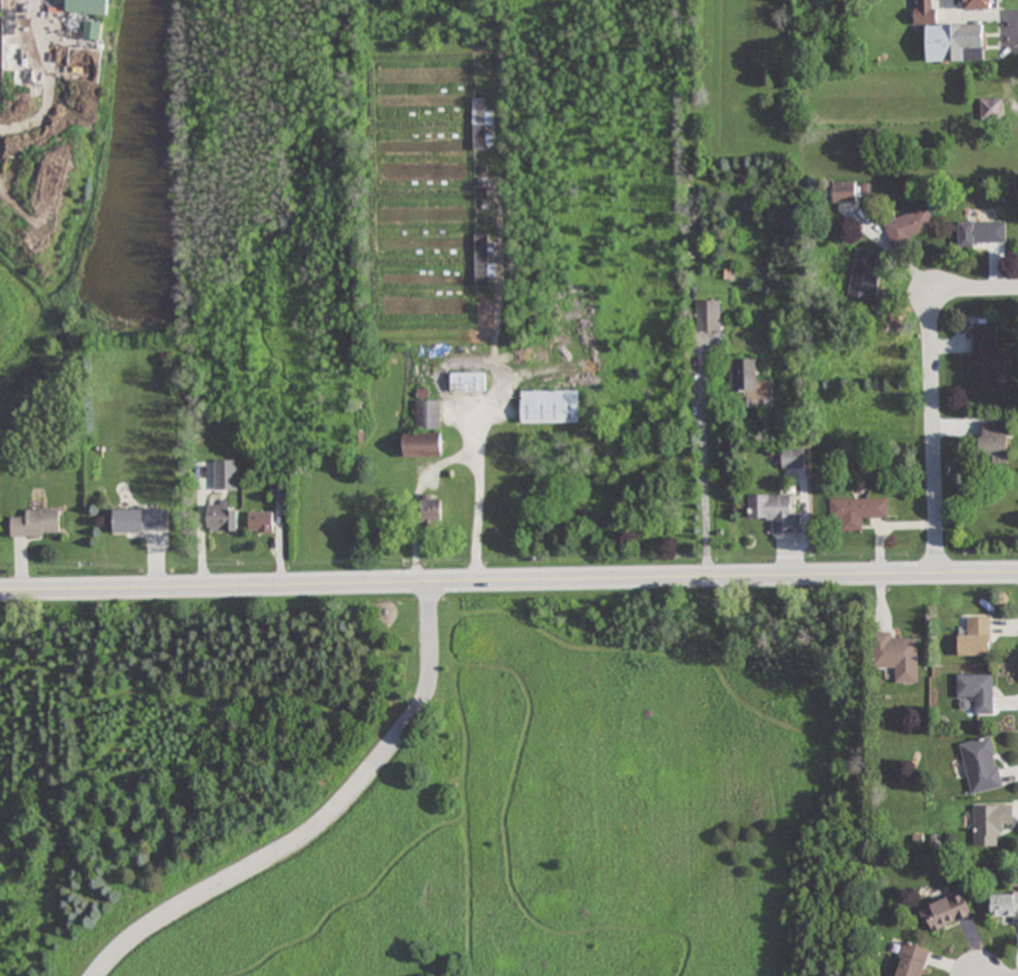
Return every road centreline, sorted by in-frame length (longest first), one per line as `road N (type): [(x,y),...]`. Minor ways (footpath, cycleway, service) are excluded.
road 1 (residential): [(1017,574),(0,591)]
road 2 (residential): [(1010,288),(960,288),(932,313),(937,575)]

